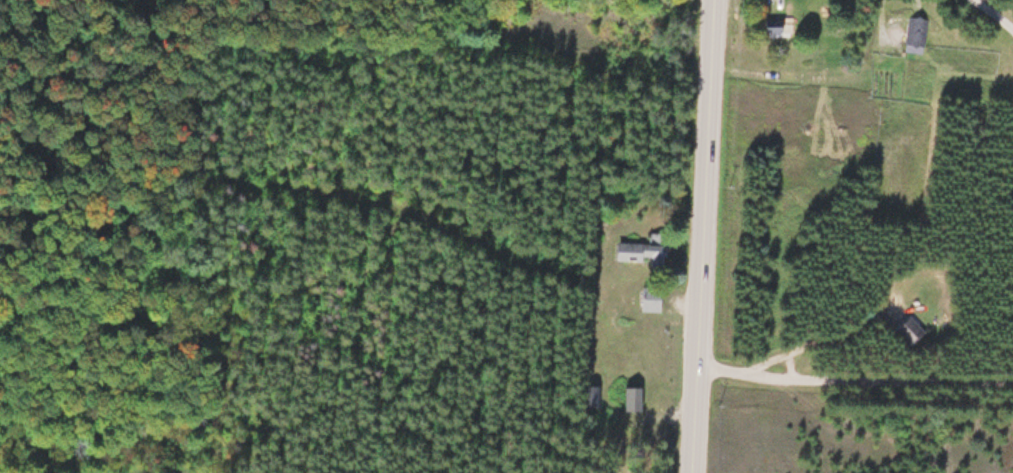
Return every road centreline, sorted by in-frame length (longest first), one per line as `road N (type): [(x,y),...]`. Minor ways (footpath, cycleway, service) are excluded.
road 1 (tertiary): [(696,472),(719,0)]

